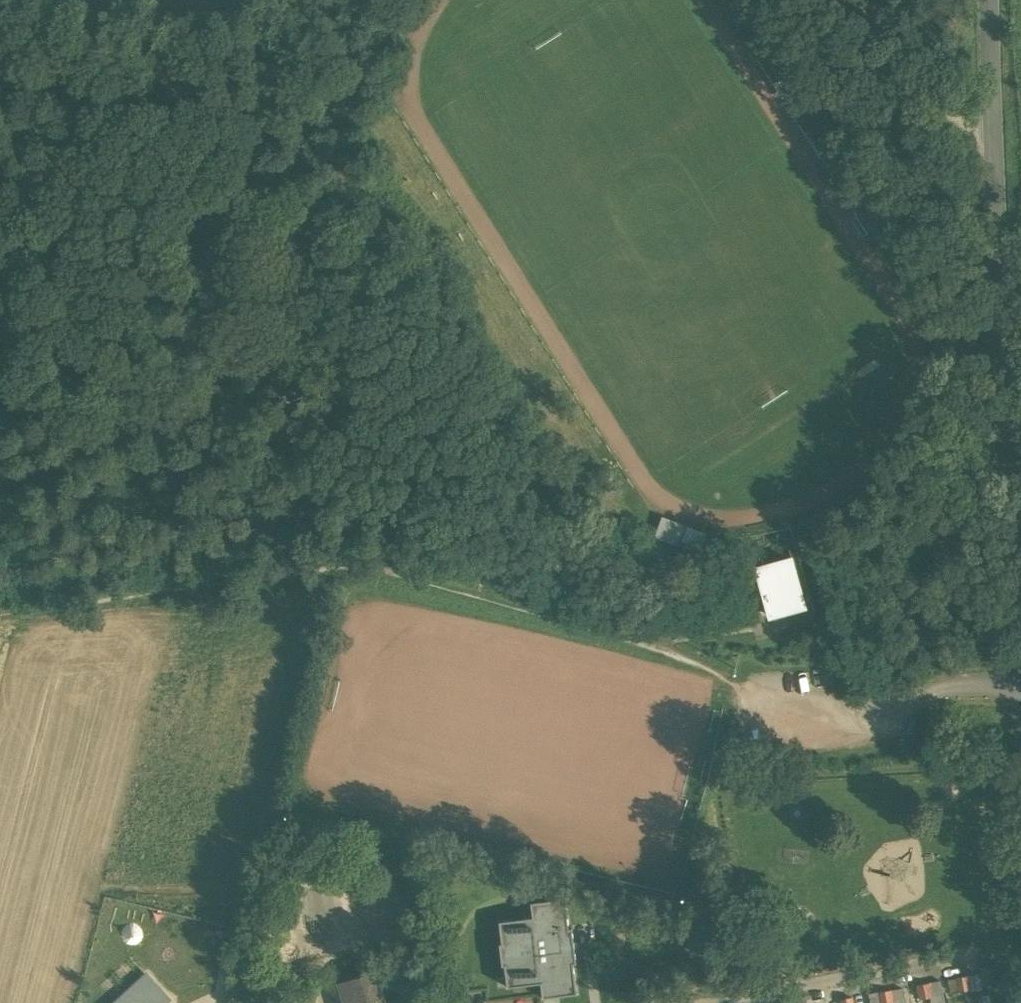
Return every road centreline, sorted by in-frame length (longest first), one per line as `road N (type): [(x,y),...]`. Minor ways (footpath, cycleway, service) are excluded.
road 1 (tertiary): [(988,0),(1020,496)]
road 2 (track): [(362,570),(613,633),(724,677)]

